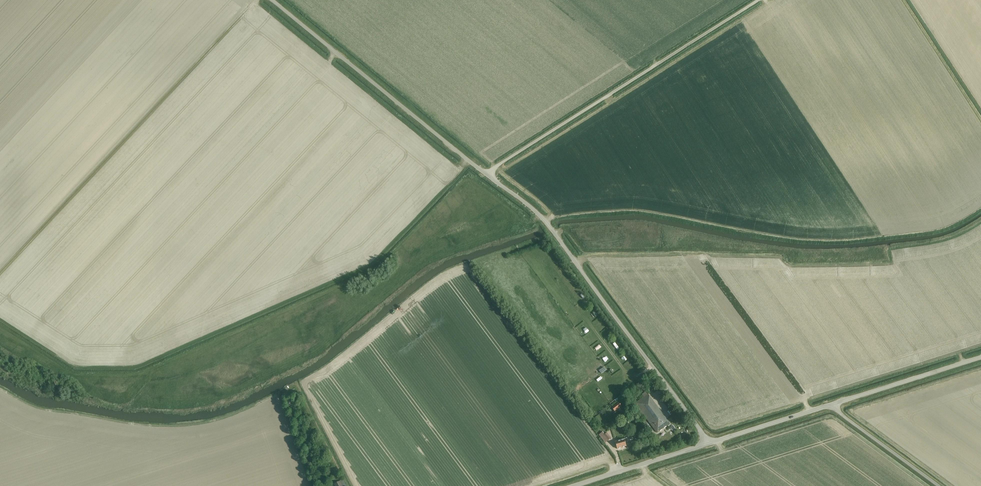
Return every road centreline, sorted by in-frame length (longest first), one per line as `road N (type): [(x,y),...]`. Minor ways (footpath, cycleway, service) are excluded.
road 1 (unclassified): [(710,443),(537,212),(272,0)]
road 2 (track): [(0,275),(257,0)]
road 3 (track): [(485,173),(758,0)]
road 4 (unclassified): [(833,404),(980,357)]
road 5 (unclassified): [(574,485),(710,443)]
road 6 (unclassified): [(939,485),(833,404)]
road 7 (unclassified): [(710,443),(833,404)]

